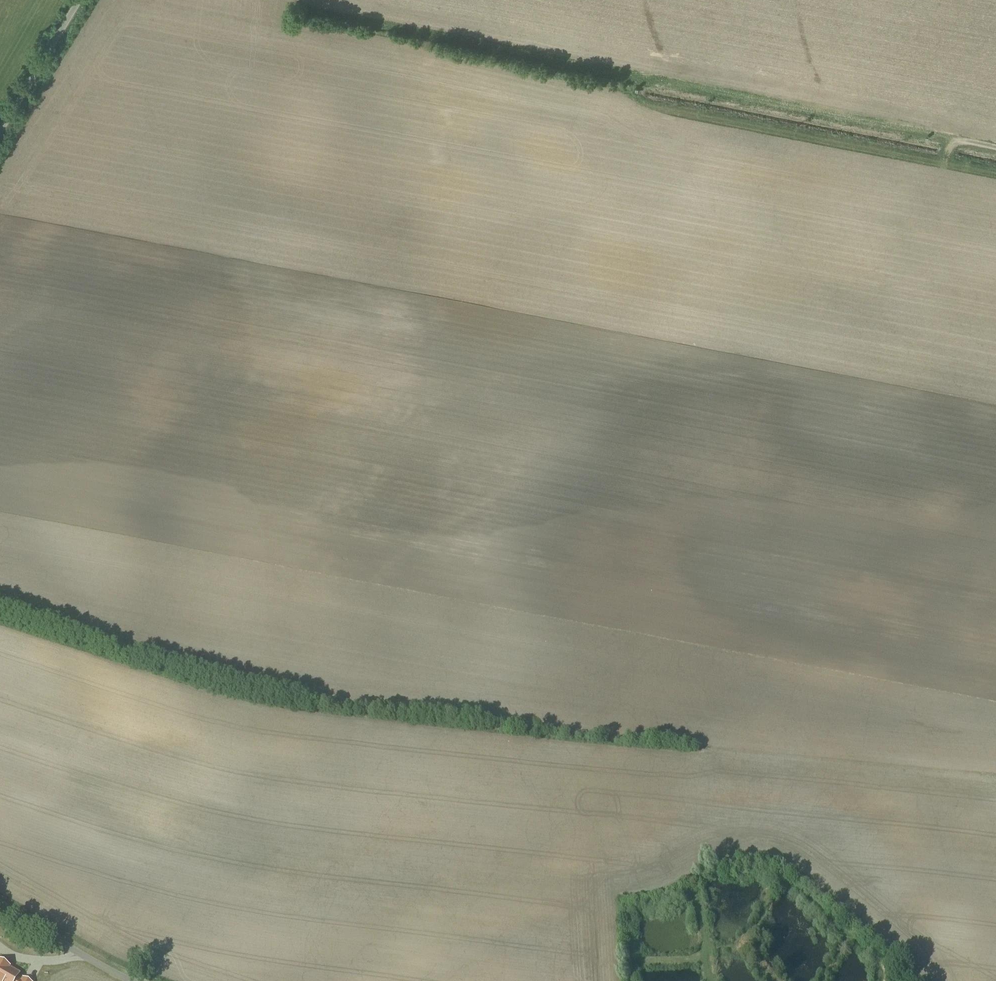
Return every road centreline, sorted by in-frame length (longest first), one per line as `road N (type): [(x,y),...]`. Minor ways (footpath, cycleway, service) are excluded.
road 1 (unclassified): [(126,980),(0,912)]
road 2 (unclassified): [(74,0),(0,117)]

